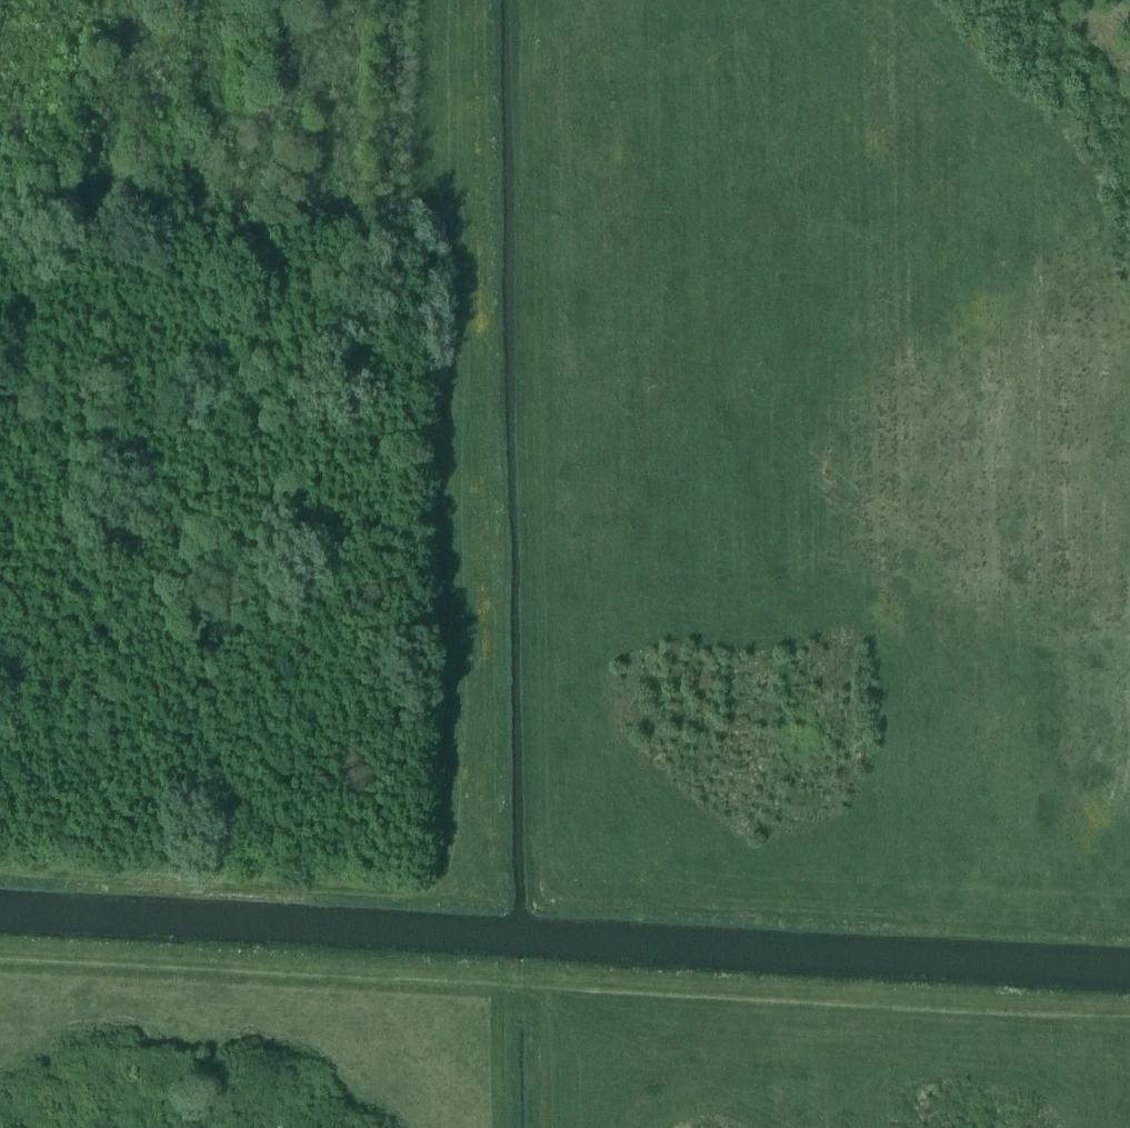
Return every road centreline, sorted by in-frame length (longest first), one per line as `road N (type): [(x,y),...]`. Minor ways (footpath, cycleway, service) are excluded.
road 1 (track): [(1129,1022),(0,957)]
road 2 (track): [(455,884),(0,862)]

